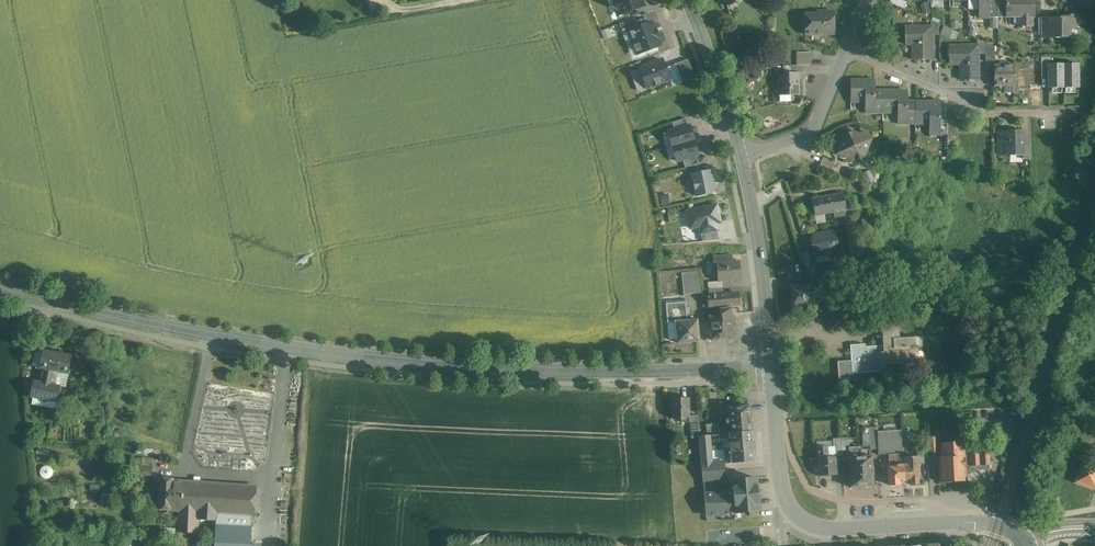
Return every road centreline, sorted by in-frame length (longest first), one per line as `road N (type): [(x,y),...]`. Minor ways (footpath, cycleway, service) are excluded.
road 1 (tertiary): [(773,365),(548,373),(415,366),(163,327),(0,284)]
road 2 (tertiary): [(792,505),(822,527),(980,524),(1024,540)]
road 3 (residential): [(849,50),(989,113),(1060,113)]
road 4 (tertiary): [(743,153),(767,272),(773,365)]
road 5 (residential): [(743,153),(794,143),(816,125),(849,50)]
road 6 (tertiary): [(690,0),(743,153)]
road 7 (tertiary): [(773,365),(792,505)]

